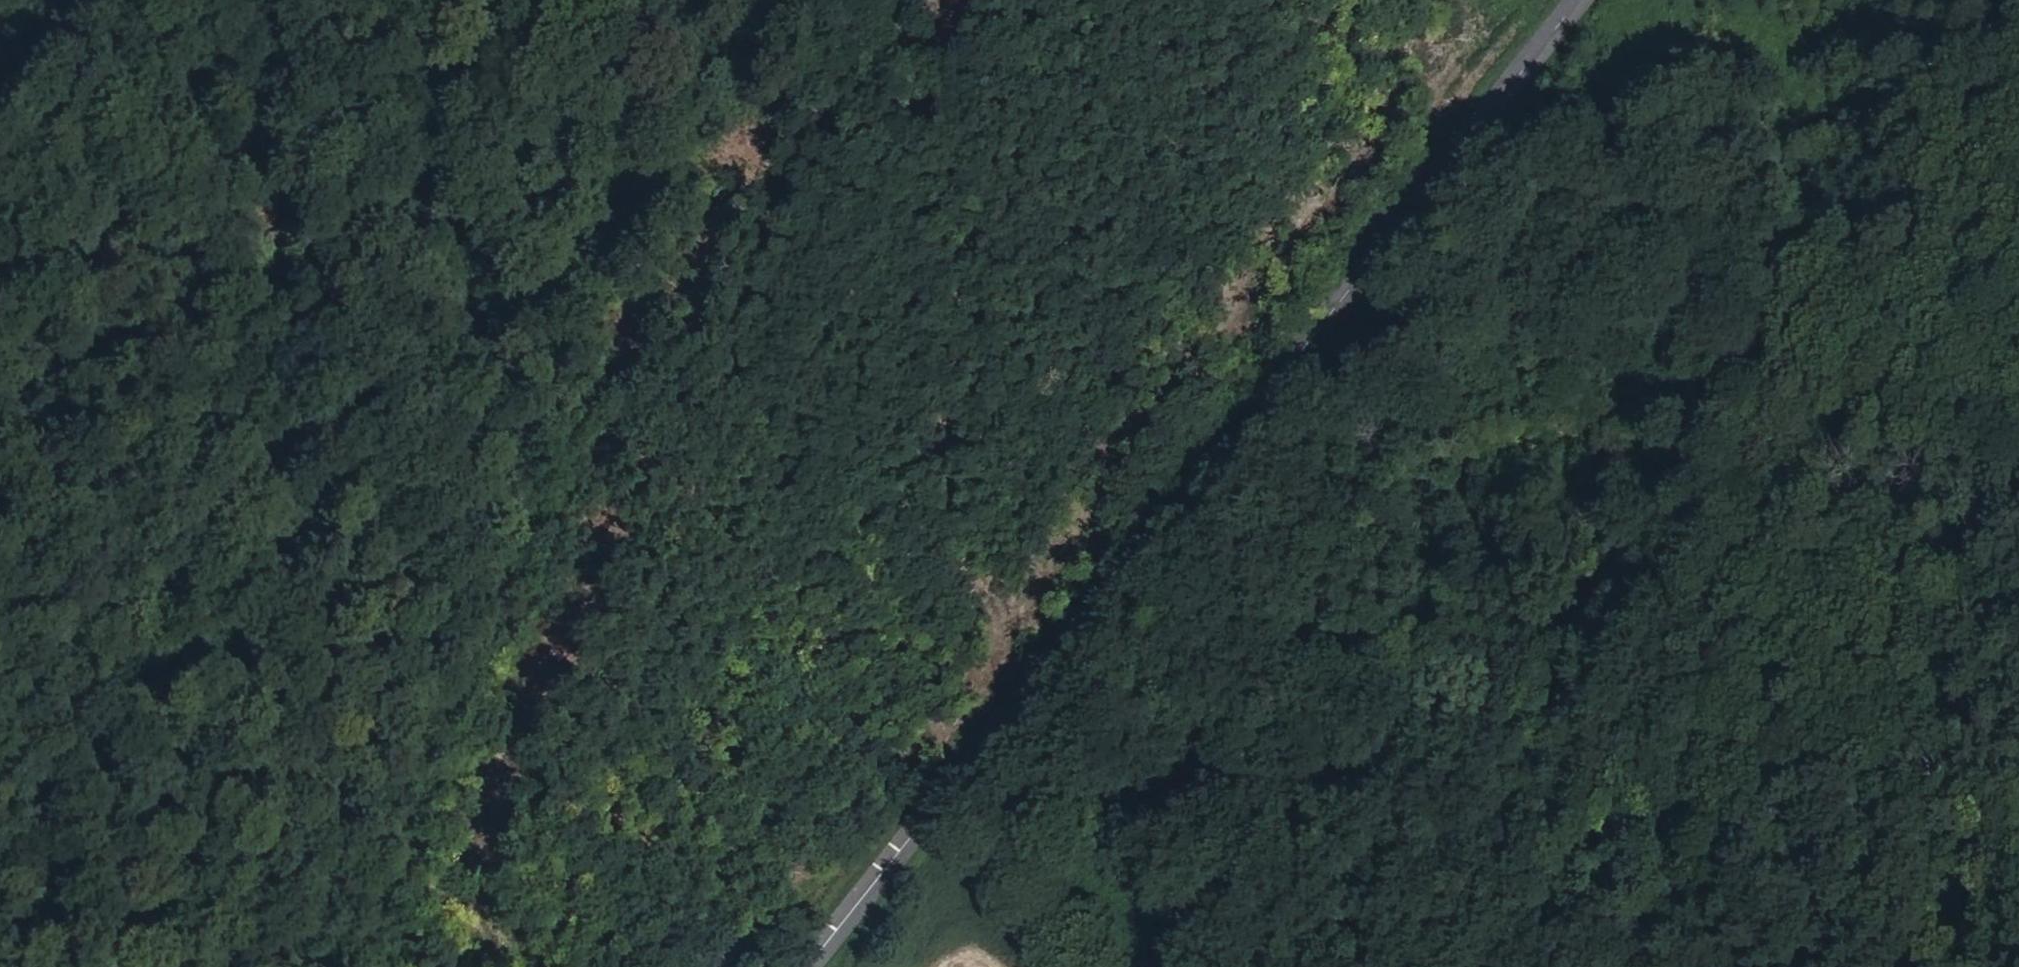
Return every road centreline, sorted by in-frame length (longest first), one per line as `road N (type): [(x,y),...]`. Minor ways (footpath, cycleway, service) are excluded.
road 1 (tertiary): [(802,966),(1577,0)]
road 2 (track): [(1643,966),(1848,578),(1922,344),(1875,243),(1768,176),(1466,138)]

